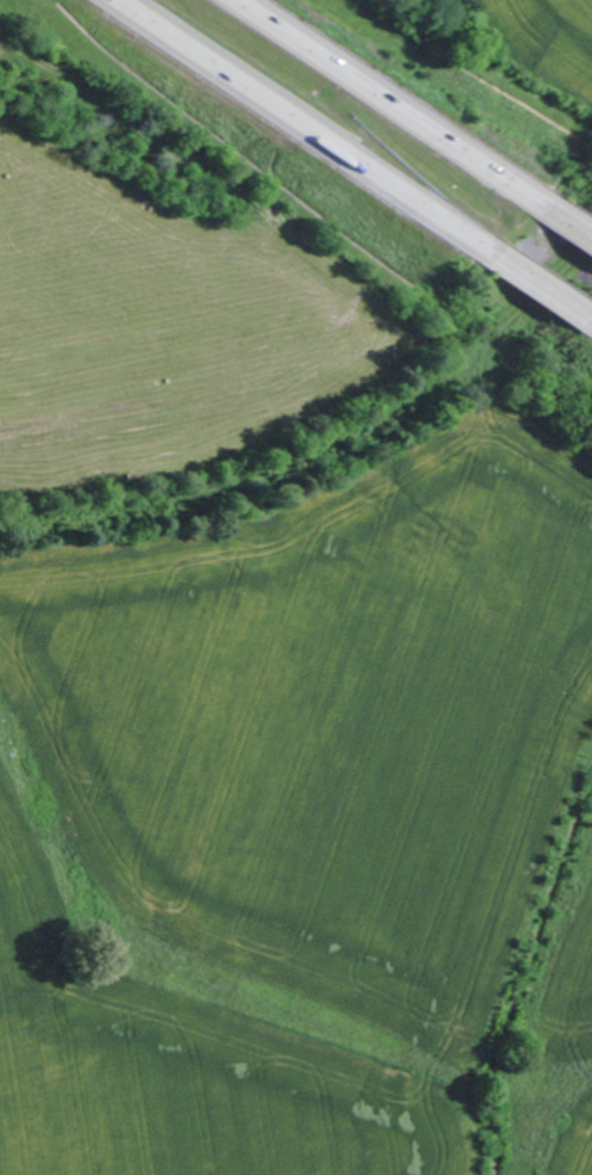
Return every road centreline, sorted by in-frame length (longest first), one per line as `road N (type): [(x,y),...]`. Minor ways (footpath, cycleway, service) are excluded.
road 1 (motorway): [(116,0),(495,254)]
road 2 (motorway): [(545,207),(237,0)]

